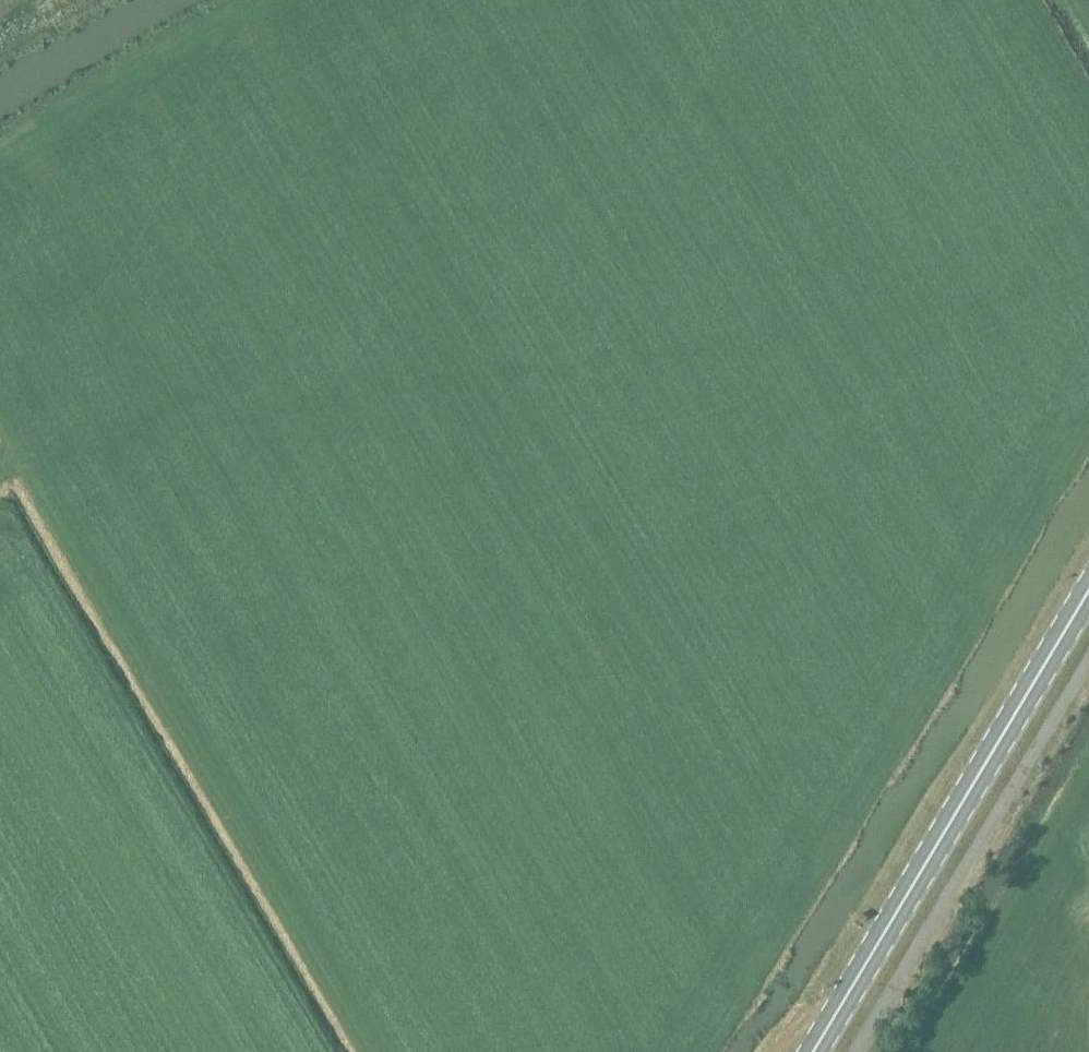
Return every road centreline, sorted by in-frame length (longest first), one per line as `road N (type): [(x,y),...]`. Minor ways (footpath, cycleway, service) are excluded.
road 1 (secondary): [(815,1051),(1088,594)]

